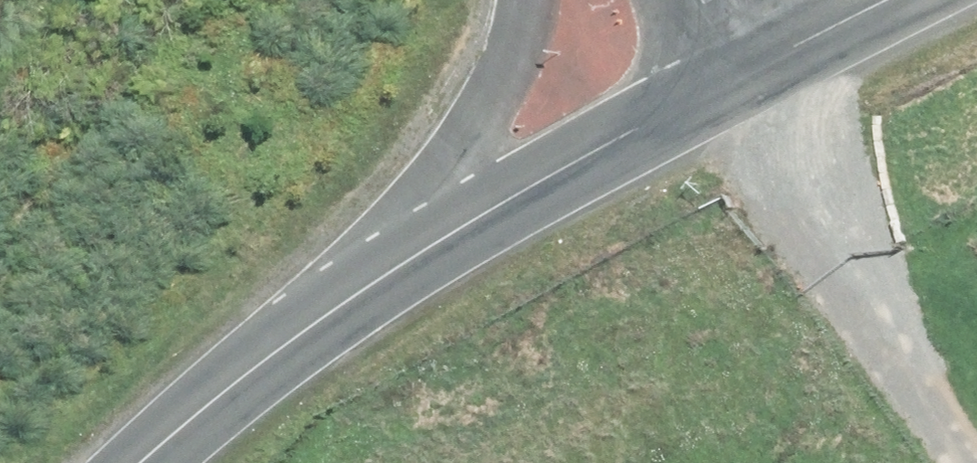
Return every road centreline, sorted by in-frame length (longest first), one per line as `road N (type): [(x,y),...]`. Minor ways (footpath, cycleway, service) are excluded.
road 1 (tertiary): [(444,243),(352,300),(146,462)]
road 2 (tertiary): [(758,66),(444,243)]
road 3 (tertiary): [(444,243),(486,146),(517,0)]
road 4 (tertiary): [(888,0),(758,66)]

